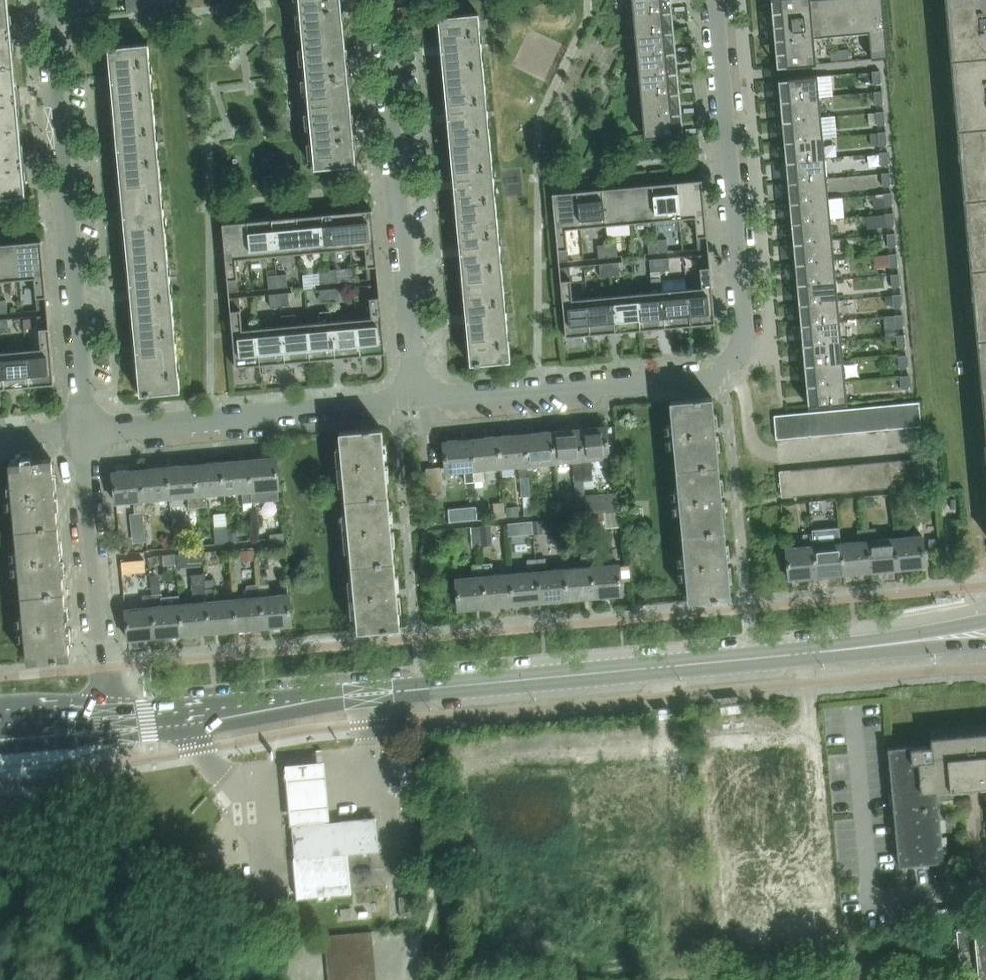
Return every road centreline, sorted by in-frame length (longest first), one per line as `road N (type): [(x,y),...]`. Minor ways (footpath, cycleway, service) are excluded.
road 1 (secondary): [(111,722),(925,640)]
road 2 (residential): [(417,401),(703,379),(727,371),(741,354),(714,0)]
road 3 (residential): [(46,0),(82,434)]
road 4 (residential): [(417,401),(376,0)]
road 5 (residential): [(82,434),(417,401)]
road 6 (residential): [(82,434),(111,722)]

